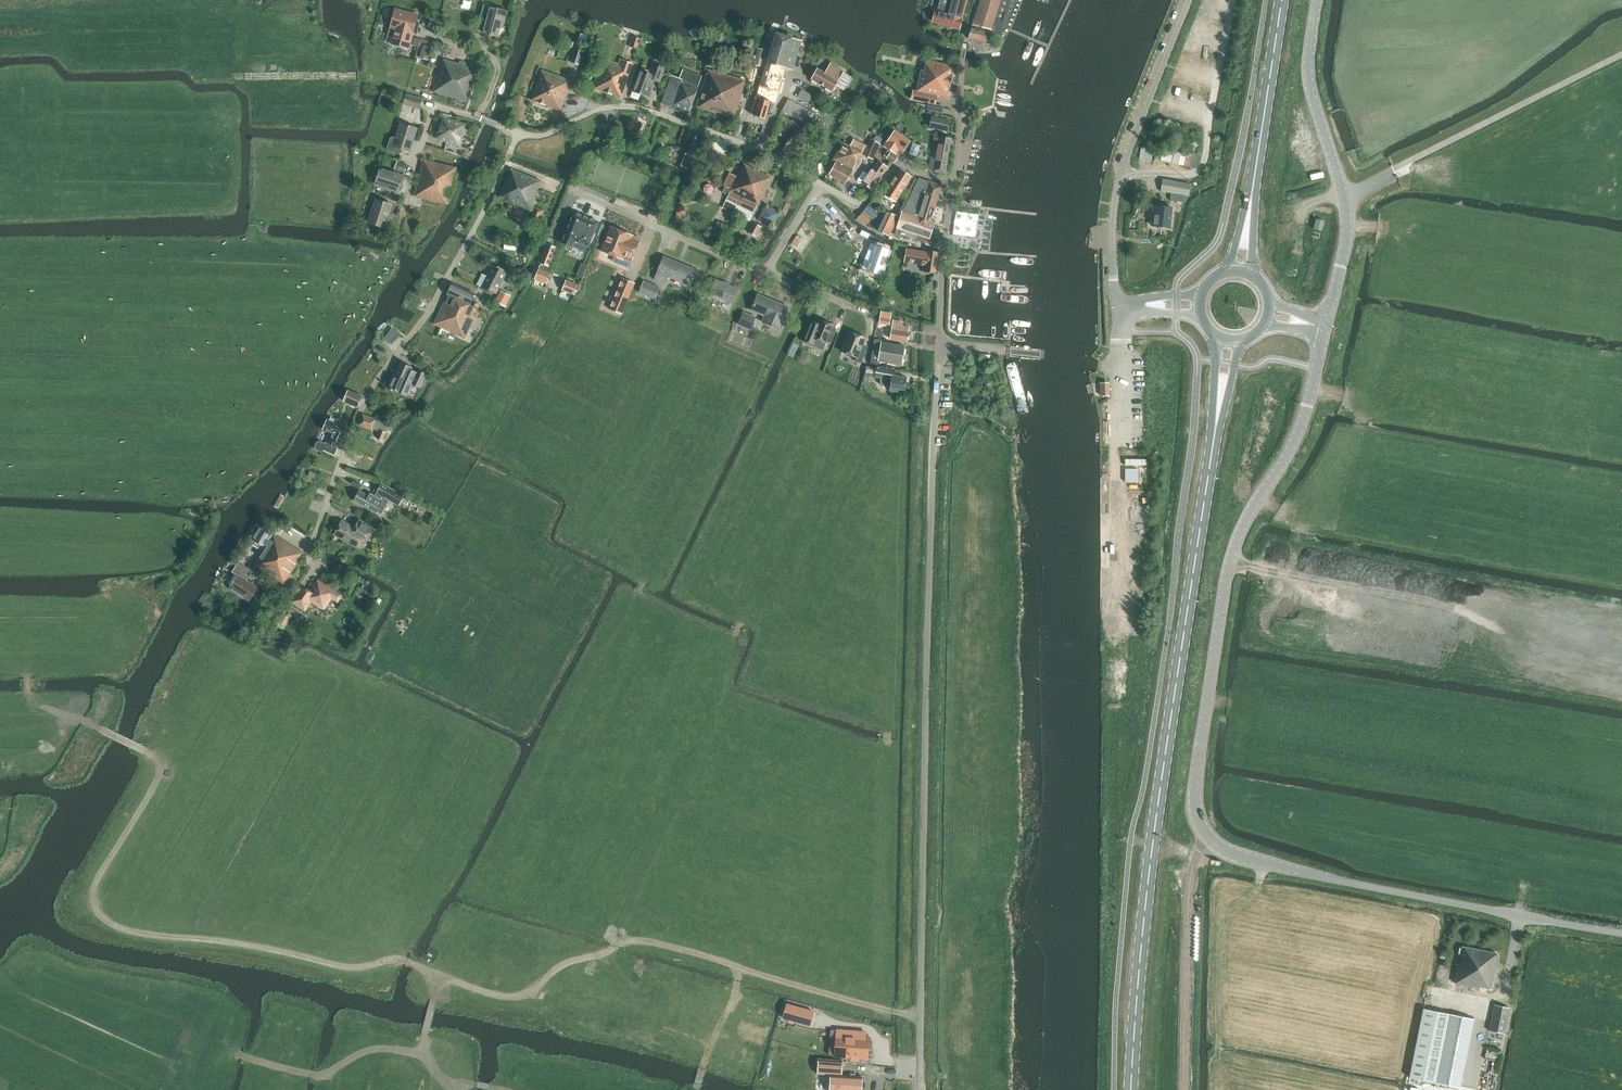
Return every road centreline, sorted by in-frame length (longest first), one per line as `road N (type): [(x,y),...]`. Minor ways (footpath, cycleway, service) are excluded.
road 1 (track): [(920,1016),(637,939),(570,961),(534,989),(507,997),(400,960),(353,968),(113,926),(96,908),(97,881),(158,784),(158,756),(81,721),(55,719),(0,735)]
road 2 (tertiary): [(1621,932),(1247,859),(1200,827),(1195,790),(1228,564),(1288,454),(1325,329)]
road 3 (unclassified): [(919,1089),(940,343)]
road 4 (primary): [(1131,1089),(1152,844),(1218,411)]
road 5 (residential): [(309,555),(360,413),(437,300),(518,132)]
road 6 (unclassified): [(1314,0),(1304,72),(1347,207),(1325,329)]
road 7 (residential): [(821,183),(758,149),(630,106),(599,109),(544,135),(518,132)]
road 8 (unclassified): [(1119,307),(1116,192),(1190,0)]
road 9 (primary): [(1248,214),(1282,0)]
road 10 (track): [(420,1050),(371,1049),(312,1075),(233,1048)]
road 11 (residential): [(953,183),(974,7)]
road 12 (residential): [(767,271),(612,206)]
road 13 (residential): [(940,343),(953,183)]
road 14 (residential): [(953,183),(900,164),(857,204),(821,183)]
road 15 (residential): [(402,210),(432,111),(477,118)]
road 16 (residential): [(870,339),(862,310),(767,271)]
road 17 (track): [(740,967),(696,1089)]
road 18 (track): [(509,1089),(438,1072),(420,1050),(425,1032)]

